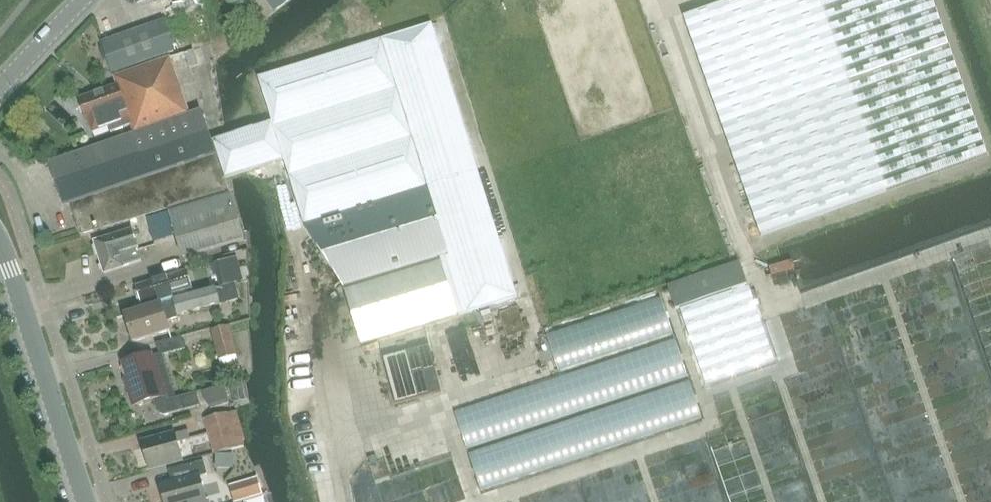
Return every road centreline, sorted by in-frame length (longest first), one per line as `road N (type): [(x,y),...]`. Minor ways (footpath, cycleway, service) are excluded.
road 1 (tertiary): [(88,501),(0,246)]
road 2 (tertiary): [(0,90),(86,0)]

